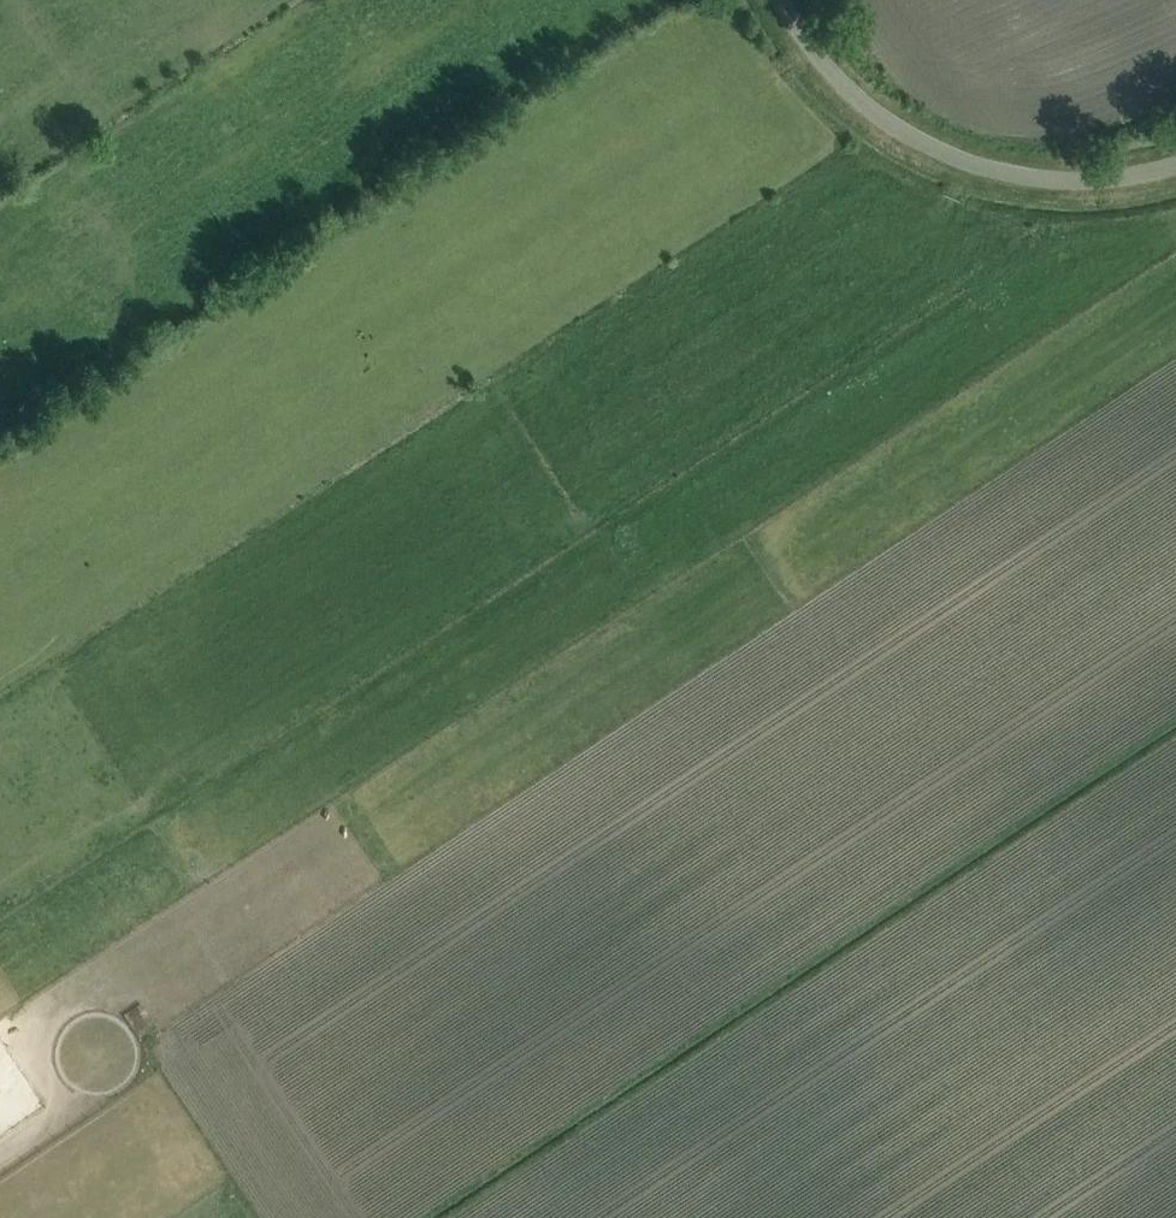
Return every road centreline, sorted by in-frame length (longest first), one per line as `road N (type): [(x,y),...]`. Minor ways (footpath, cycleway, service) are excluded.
road 1 (unclassified): [(781,0),(824,64),(875,113),(952,154),(1012,174),(1078,180),(1175,161)]

